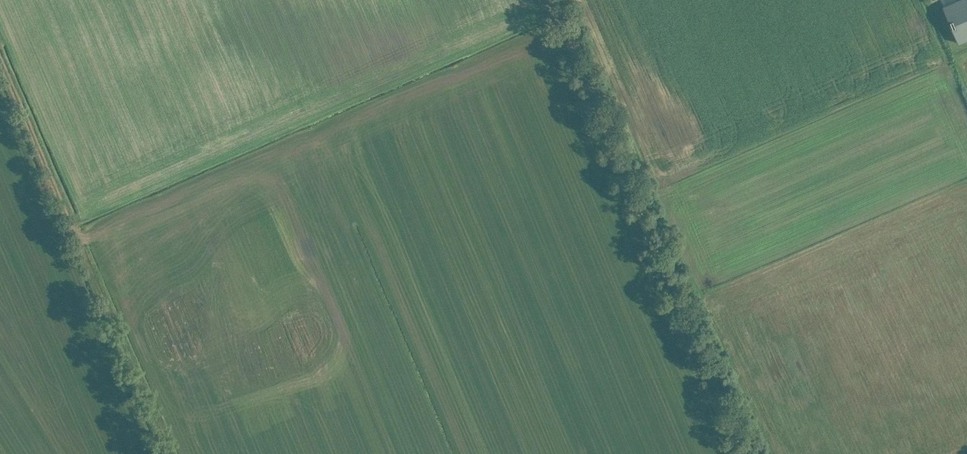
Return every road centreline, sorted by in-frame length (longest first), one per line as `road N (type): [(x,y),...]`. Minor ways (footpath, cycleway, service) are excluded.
road 1 (track): [(551,0),(744,453)]
road 2 (track): [(0,52),(170,453)]

